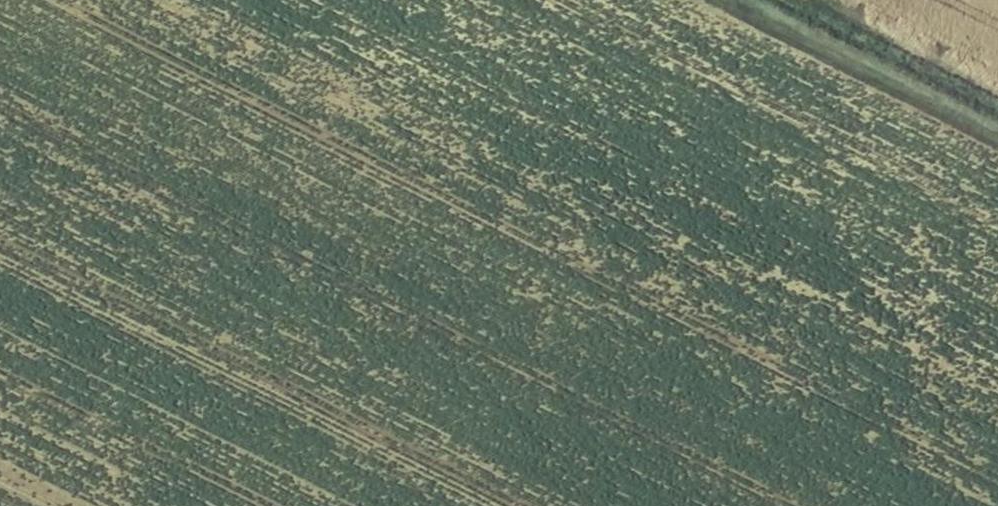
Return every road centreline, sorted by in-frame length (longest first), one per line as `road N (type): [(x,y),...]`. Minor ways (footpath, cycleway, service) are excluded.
road 1 (track): [(997,138),(718,0)]

